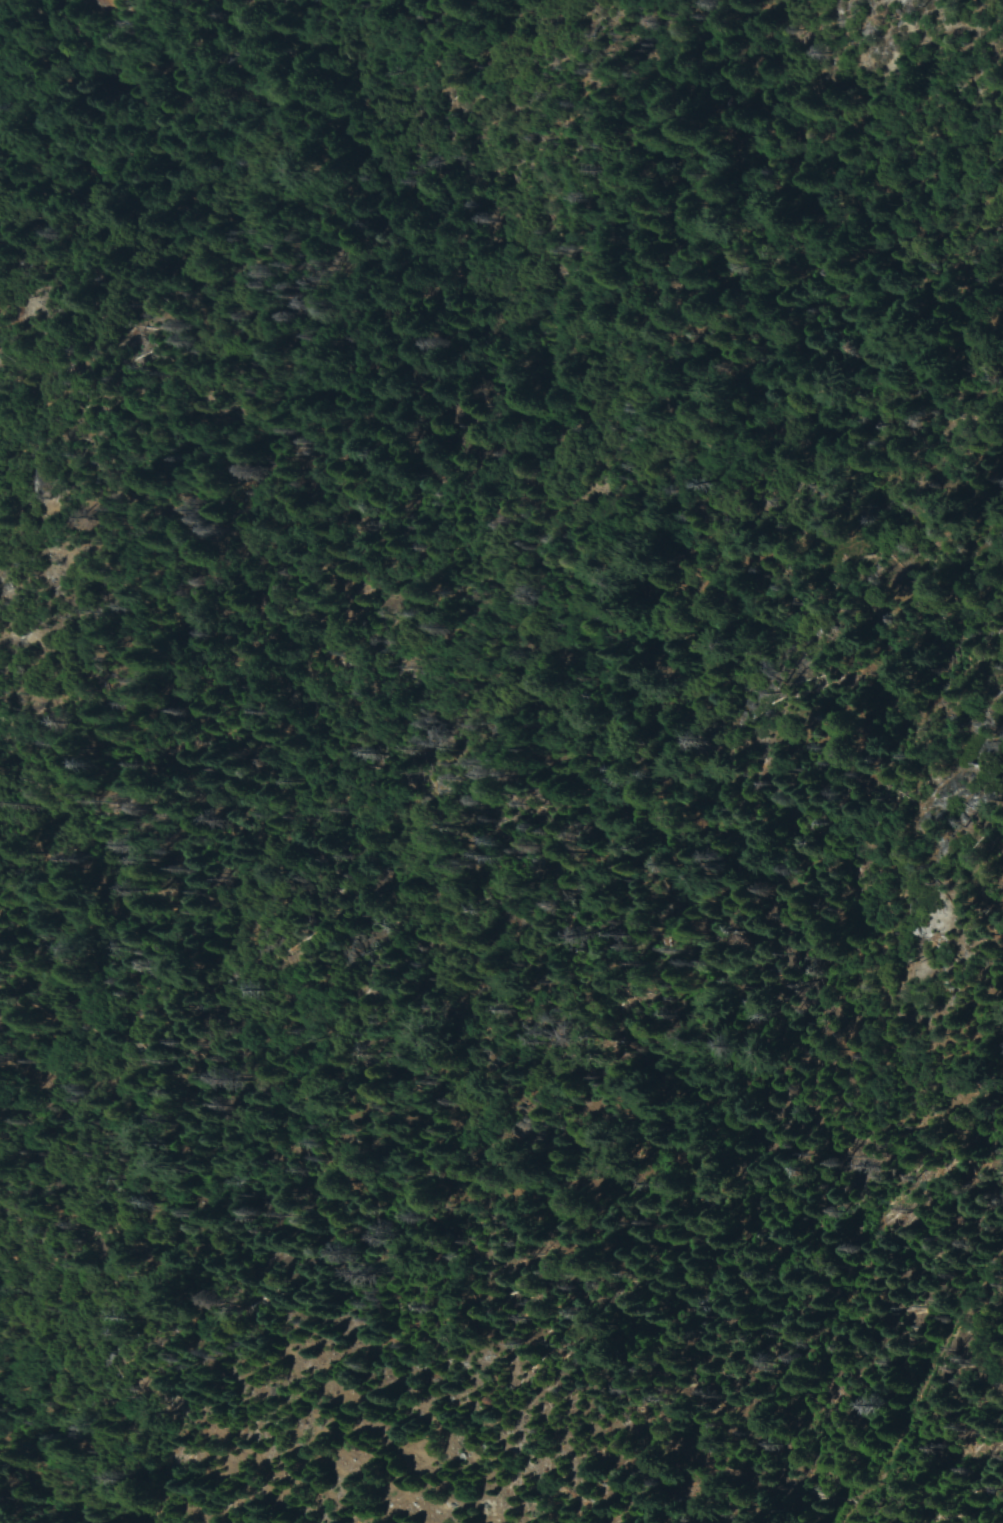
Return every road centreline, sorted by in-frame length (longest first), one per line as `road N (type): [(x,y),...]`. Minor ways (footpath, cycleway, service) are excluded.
road 1 (track): [(1002,1246),(975,1275),(924,1370),(908,1427),(844,1522)]

